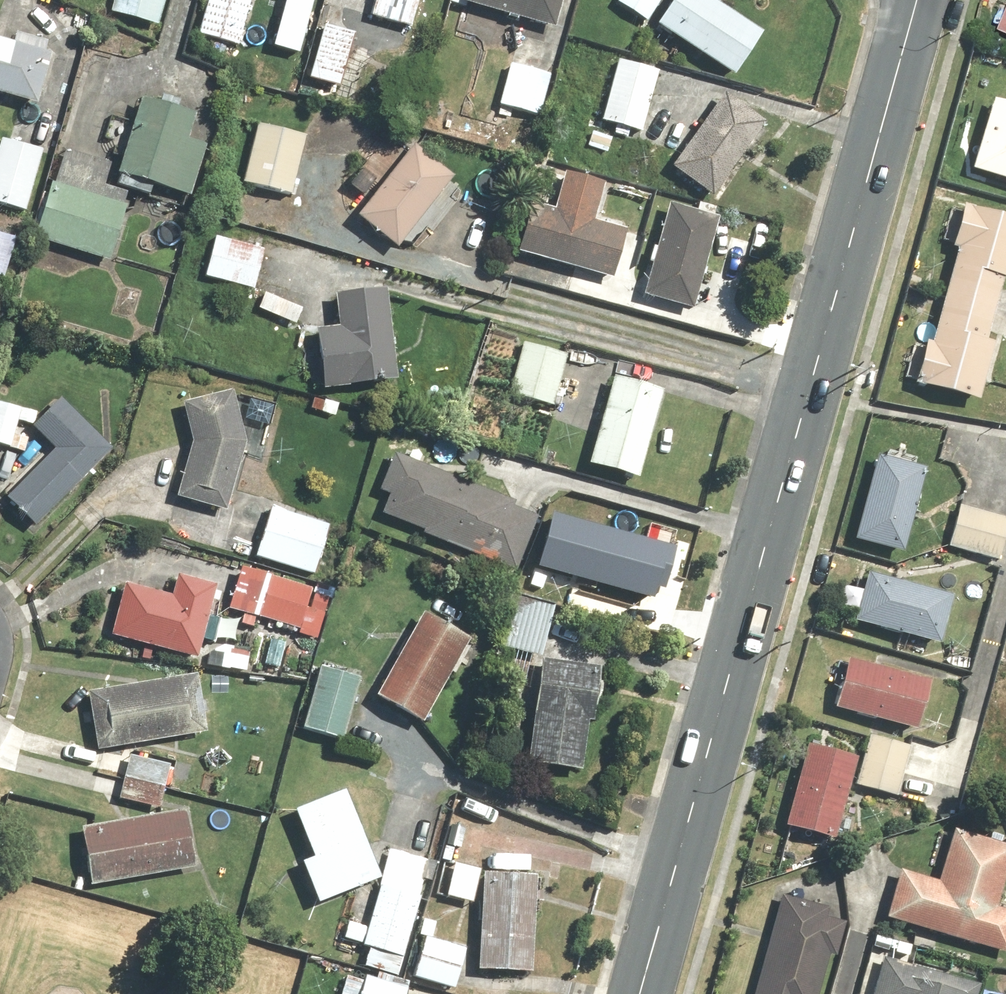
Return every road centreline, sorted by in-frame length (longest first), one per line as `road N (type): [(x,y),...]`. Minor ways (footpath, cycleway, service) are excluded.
road 1 (secondary): [(633,993),(915,0)]

